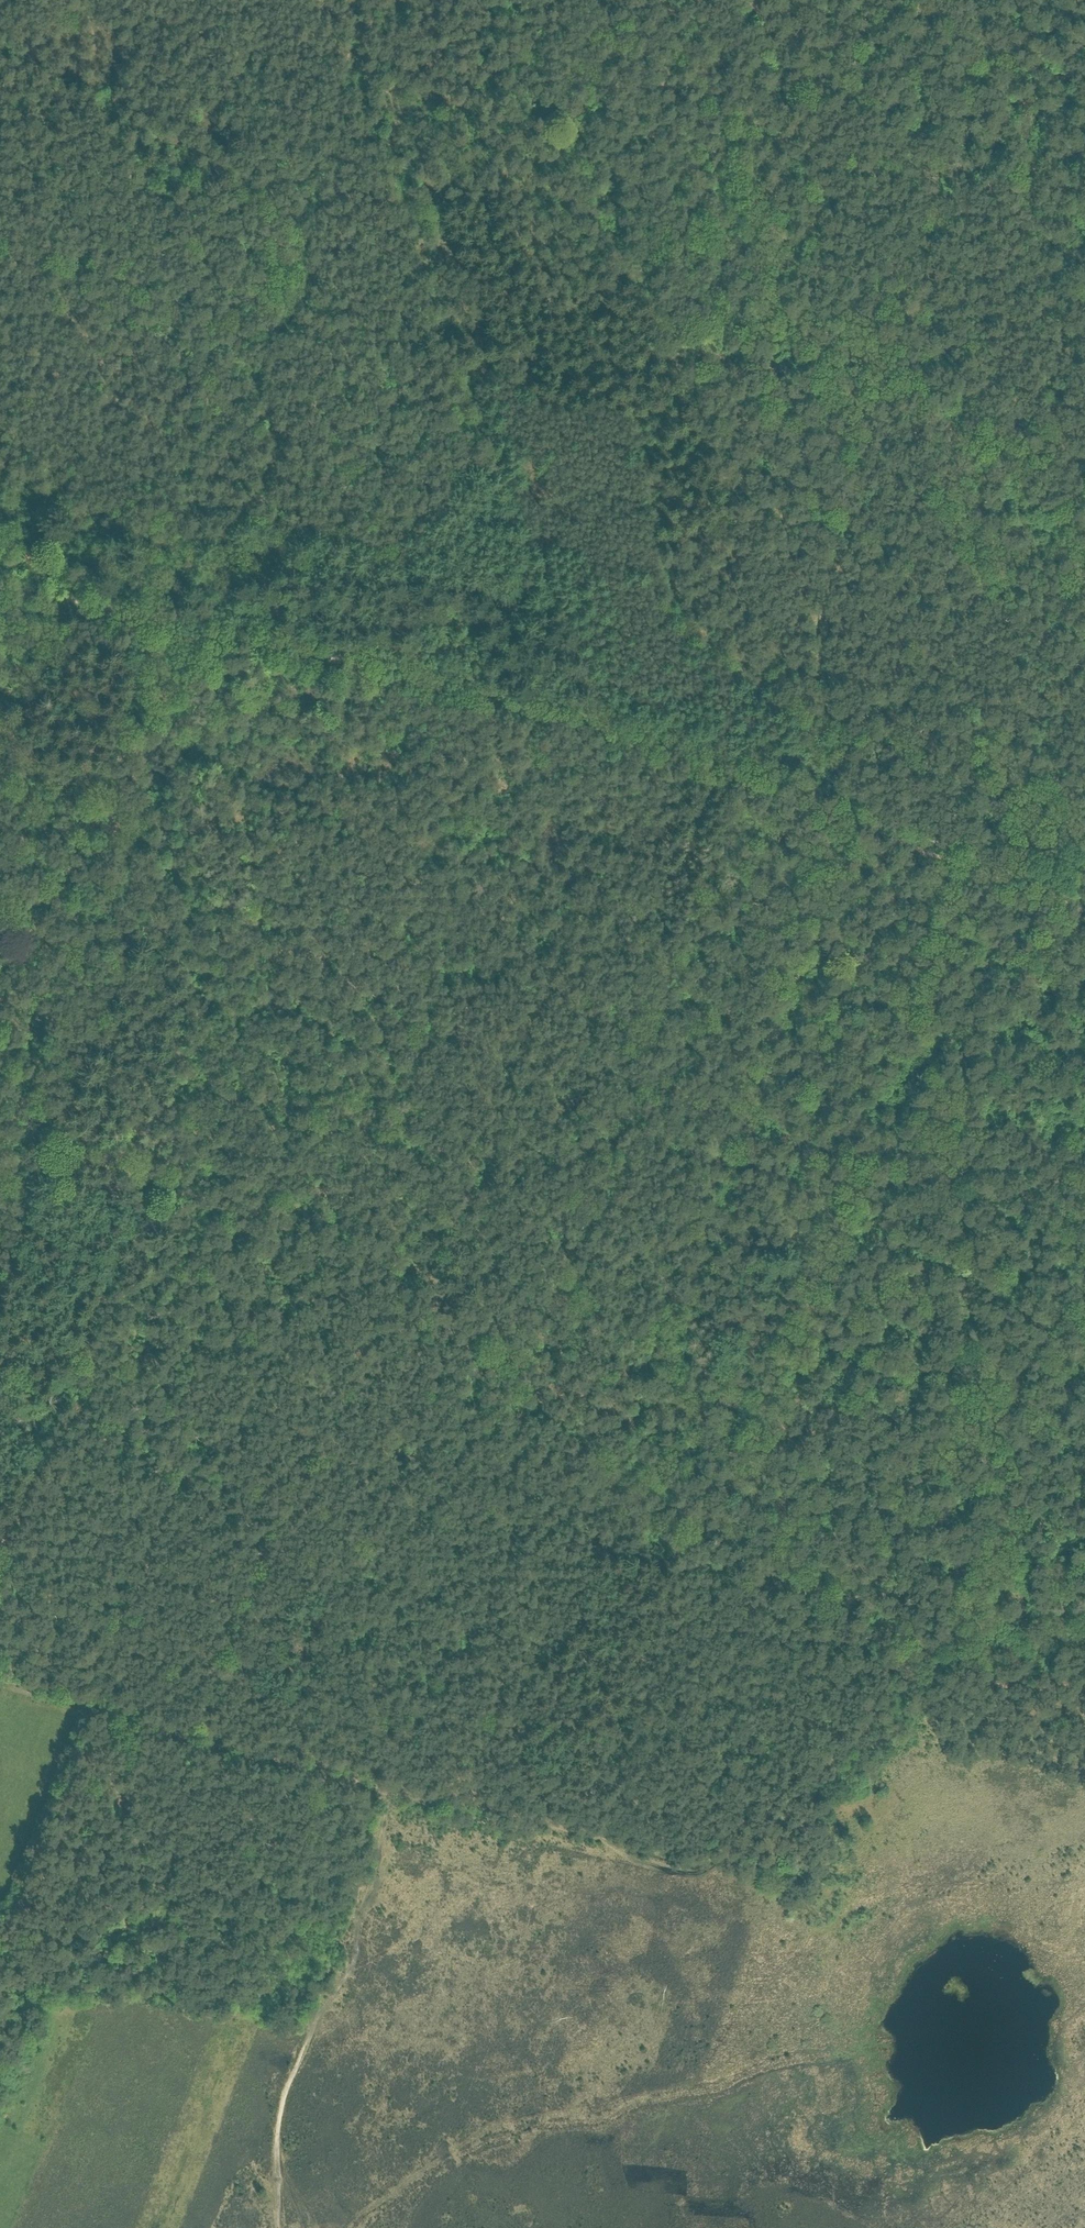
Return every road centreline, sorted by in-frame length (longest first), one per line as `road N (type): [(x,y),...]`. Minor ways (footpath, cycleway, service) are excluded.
road 1 (track): [(1084,918),(602,730),(66,613)]
road 2 (track): [(856,829),(832,685),(828,570),(785,351),(781,274),(792,190),(821,92),(830,0)]
road 3 (track): [(391,1791),(354,1959),(284,2103),(279,2227)]

